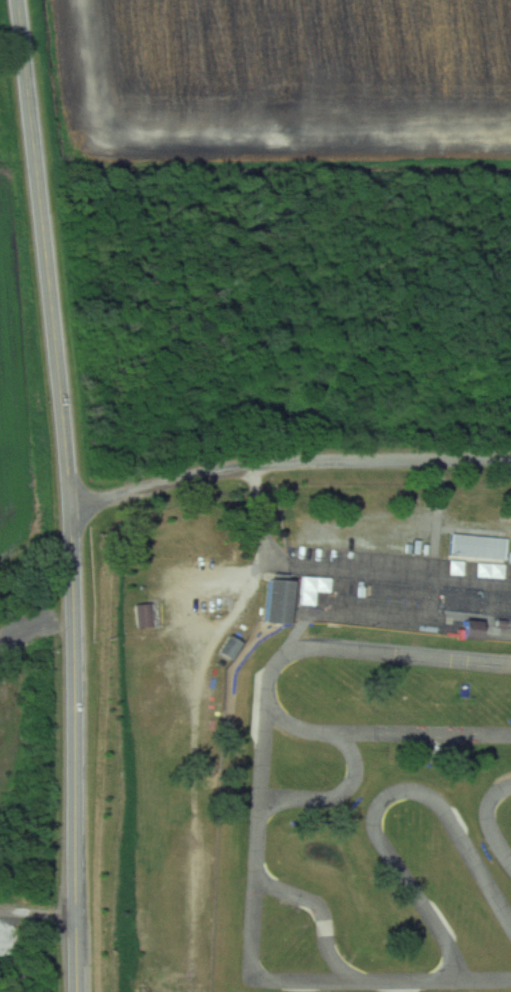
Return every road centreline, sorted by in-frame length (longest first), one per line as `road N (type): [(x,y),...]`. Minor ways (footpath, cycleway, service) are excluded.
road 1 (tertiary): [(17,0),(71,509),(77,991)]
road 2 (residential): [(71,509),(232,468),(510,454)]

